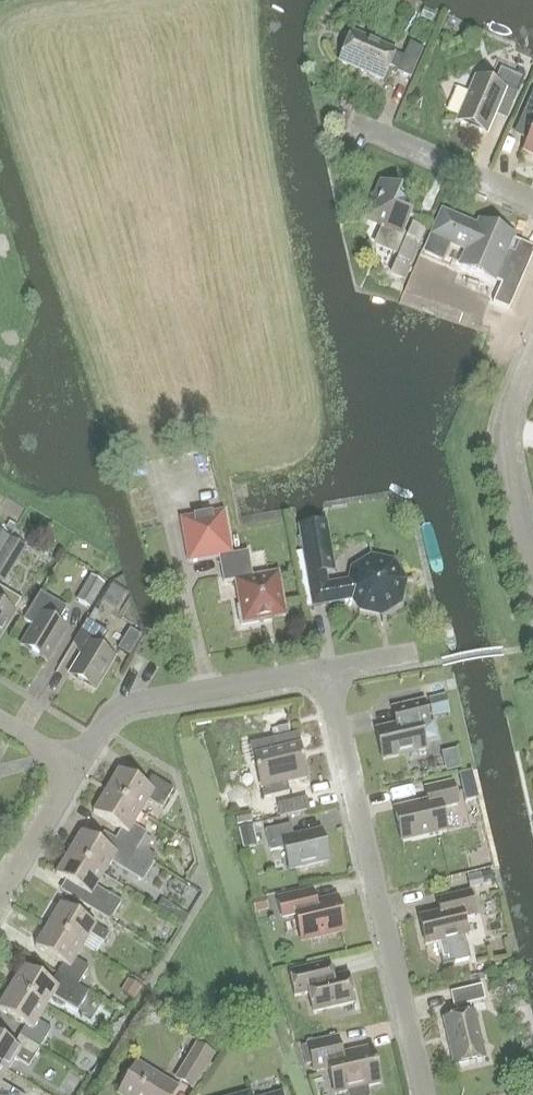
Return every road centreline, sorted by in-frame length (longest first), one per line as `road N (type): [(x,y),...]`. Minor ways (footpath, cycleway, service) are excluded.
road 1 (residential): [(425,1094),(326,668)]
road 2 (residential): [(74,768),(123,706),(326,668)]
road 3 (residential): [(532,571),(506,448),(532,358)]
road 4 (residential): [(532,199),(359,125)]
road 5 (residential): [(0,895),(74,768)]

